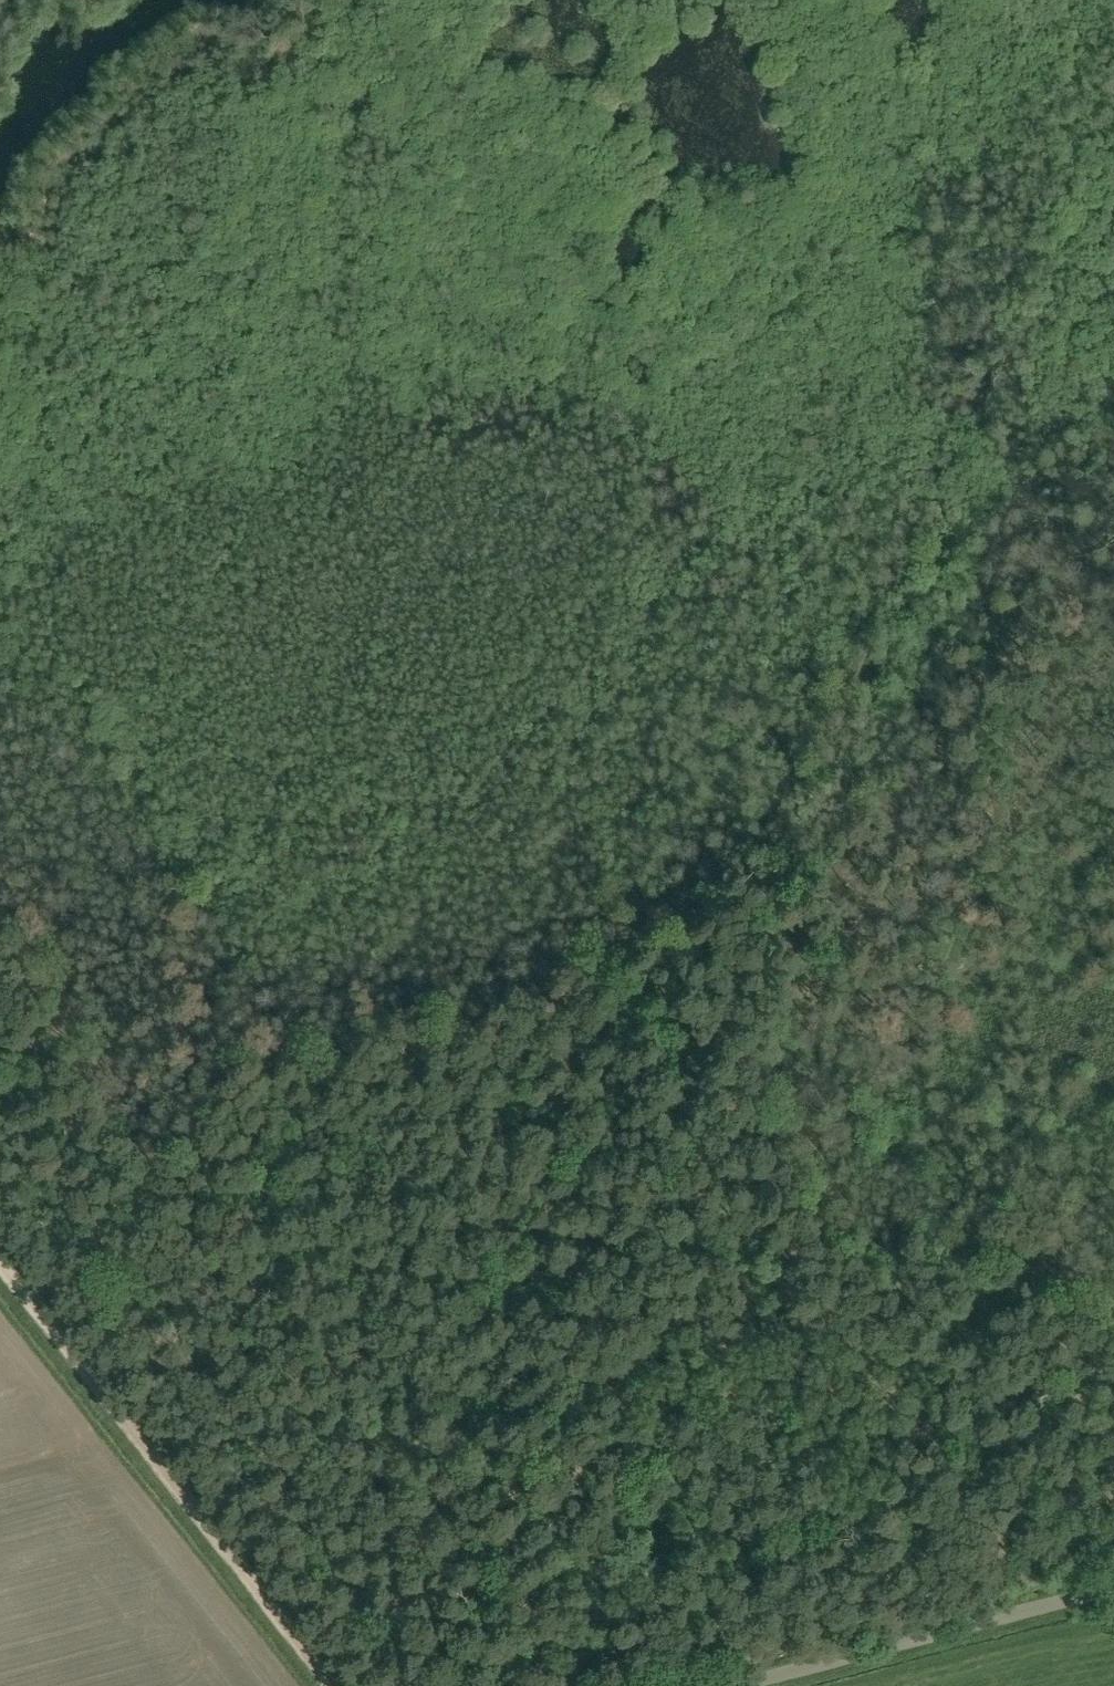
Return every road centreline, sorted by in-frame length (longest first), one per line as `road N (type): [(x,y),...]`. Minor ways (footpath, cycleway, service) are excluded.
road 1 (track): [(335,1685),(0,1259)]
road 2 (unclassified): [(744,1685),(1113,1591)]

